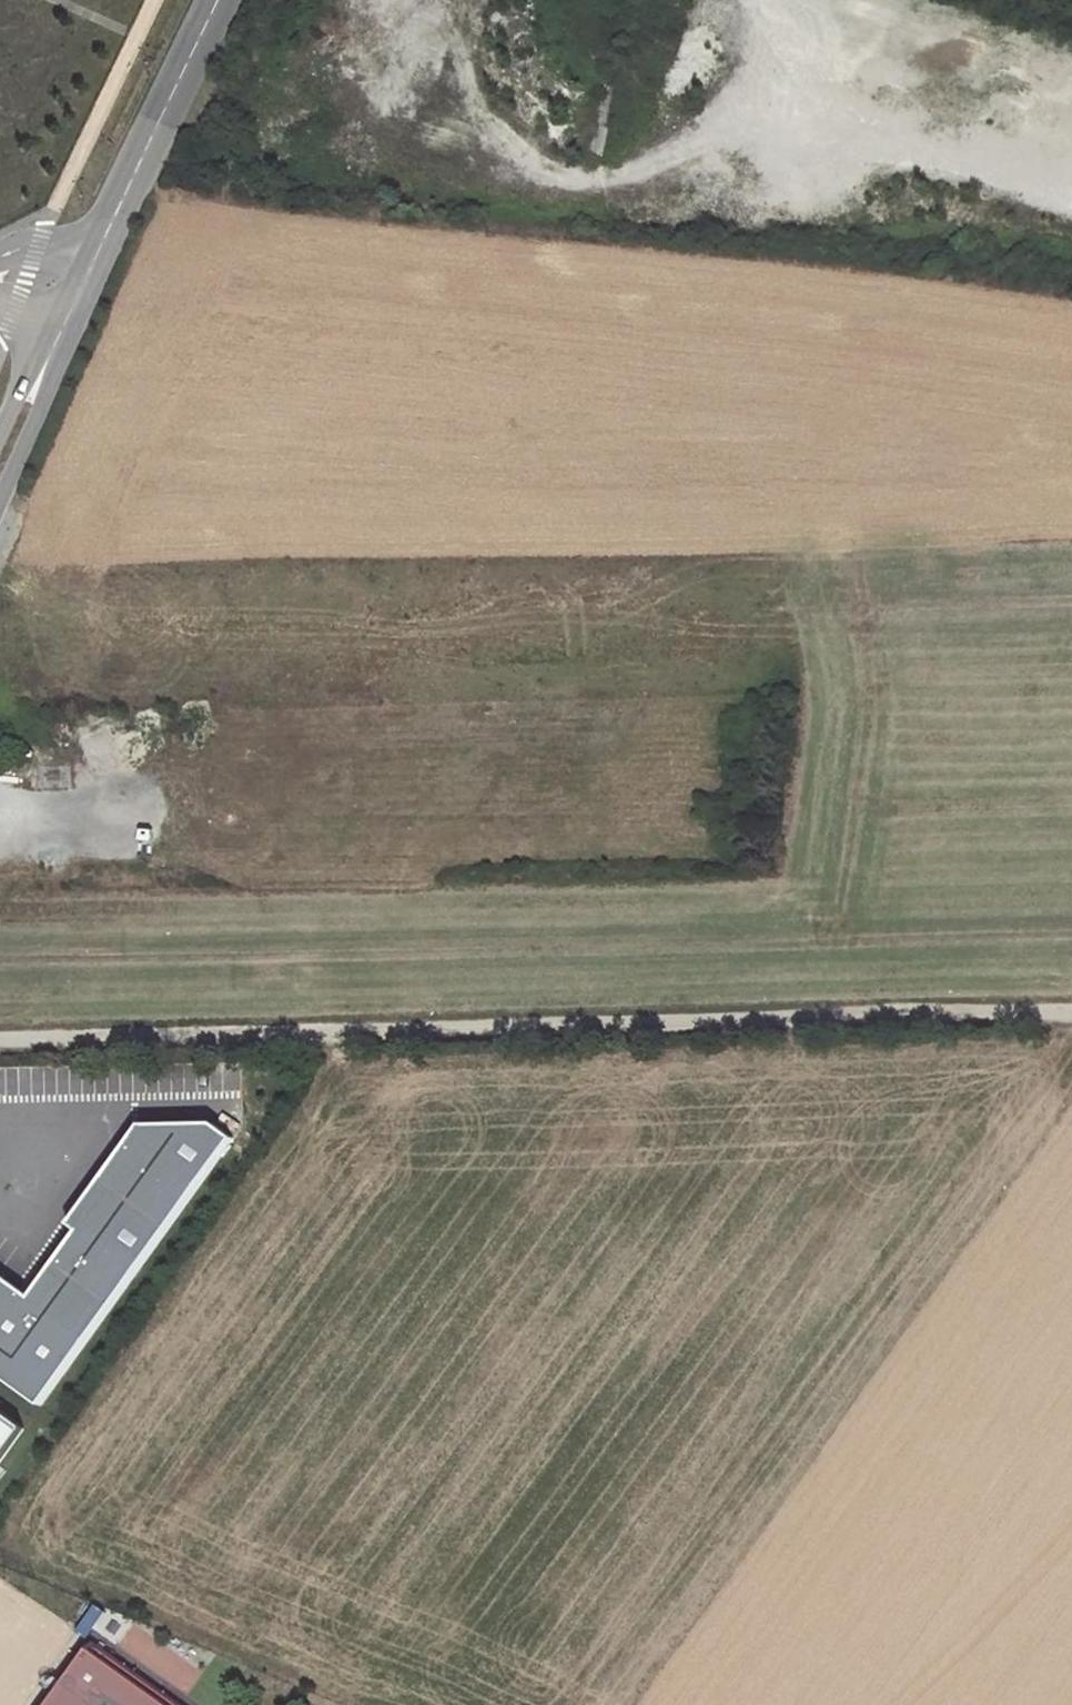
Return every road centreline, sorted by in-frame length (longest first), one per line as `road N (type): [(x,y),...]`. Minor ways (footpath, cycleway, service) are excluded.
road 1 (track): [(0,1036),(1071,1015)]
road 2 (unclassified): [(216,0),(74,294)]
road 3 (unclassified): [(74,294),(0,458)]

